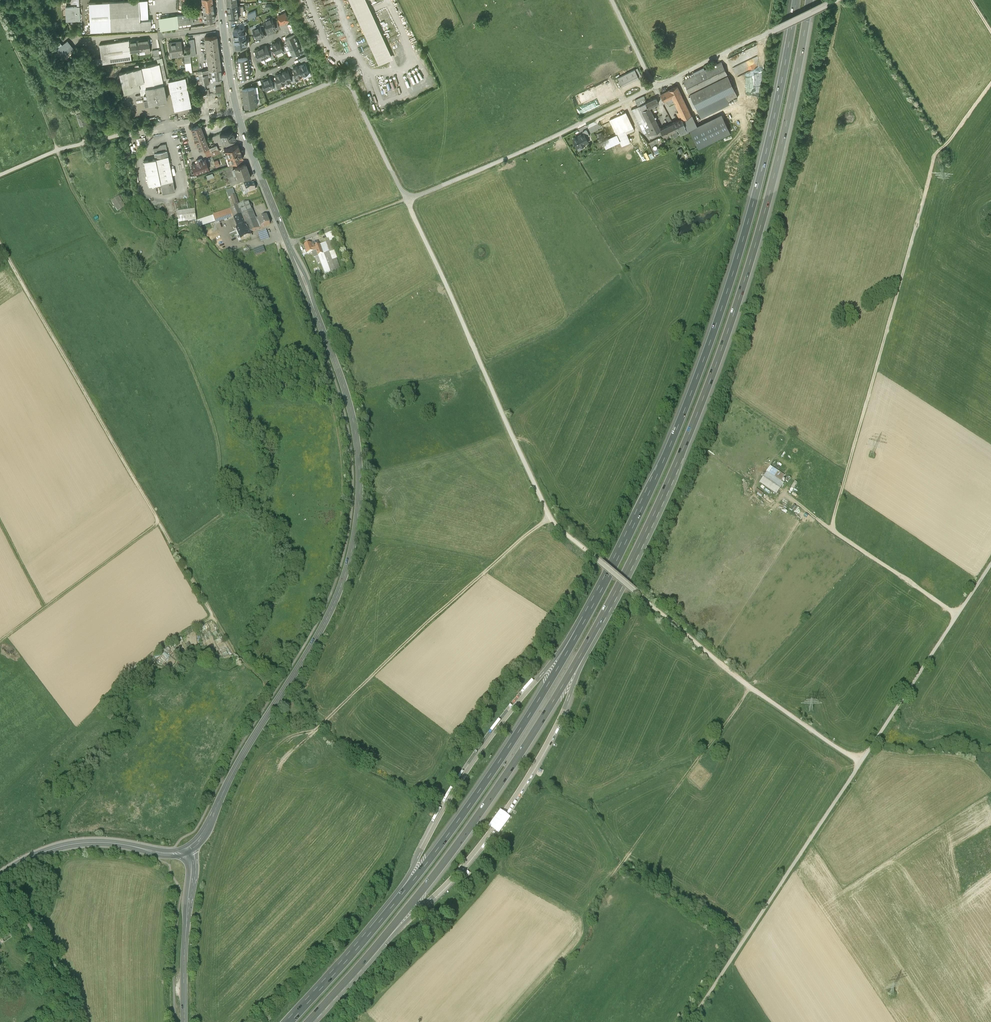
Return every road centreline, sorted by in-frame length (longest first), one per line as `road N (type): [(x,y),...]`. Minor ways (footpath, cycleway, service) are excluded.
road 1 (secondary): [(231,87),(348,402),(359,493),(350,559),(326,620),(189,849)]
road 2 (track): [(860,763),(750,687),(549,519),(405,200)]
road 3 (motorway): [(583,653),(706,390),(781,148),(809,0)]
road 4 (motorway): [(796,0),(743,242),(694,387),(581,627)]
road 5 (track): [(689,1021),(990,566)]
road 6 (track): [(990,84),(936,154),(831,530)]
road 7 (track): [(175,549),(223,515),(207,404),(182,348),(71,189),(58,151)]
road 8 (track): [(750,687),(588,909),(587,937),(509,1021)]
road 9 (track): [(272,740),(318,730),(549,519)]
road 10 (motorway): [(376,946),(489,801),(583,653)]
road 11 (motorway): [(581,627),(478,794),(386,914)]
road 12 (track): [(0,245),(159,522)]
road 13 (track): [(0,642),(159,522)]
road 14 (secondary): [(0,876),(72,845),(162,854),(189,849)]
road 15 (tertiary): [(189,849),(184,1021)]
road 16 (track): [(175,549),(238,658),(270,687)]
road 17 (track): [(831,530),(958,616)]
road 18 (motorway): [(386,914),(289,1021)]
road 19 (track): [(58,151),(0,20)]
road 20 (track): [(405,200),(288,245)]

